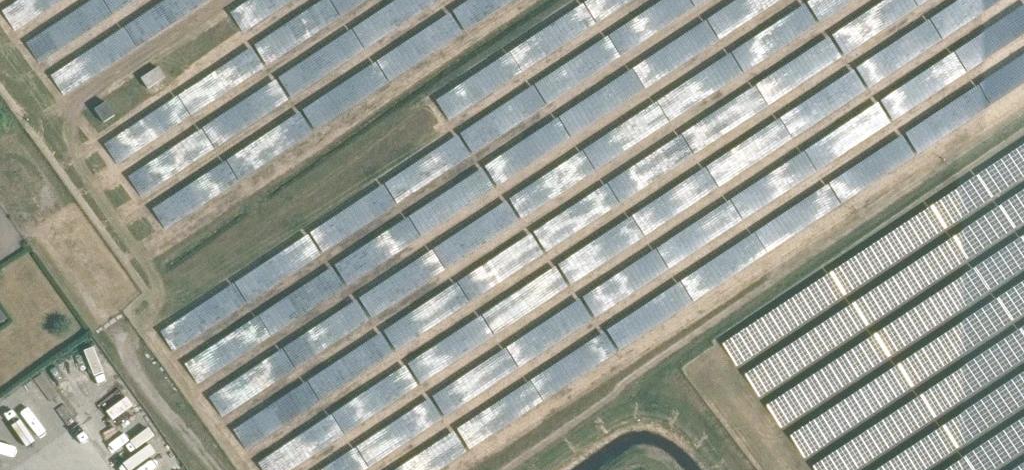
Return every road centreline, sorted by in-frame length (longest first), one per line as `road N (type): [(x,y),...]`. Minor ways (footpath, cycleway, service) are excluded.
road 1 (track): [(227,0),(82,95),(70,130),(77,157),(163,292),(148,320),(122,339),(215,469)]

